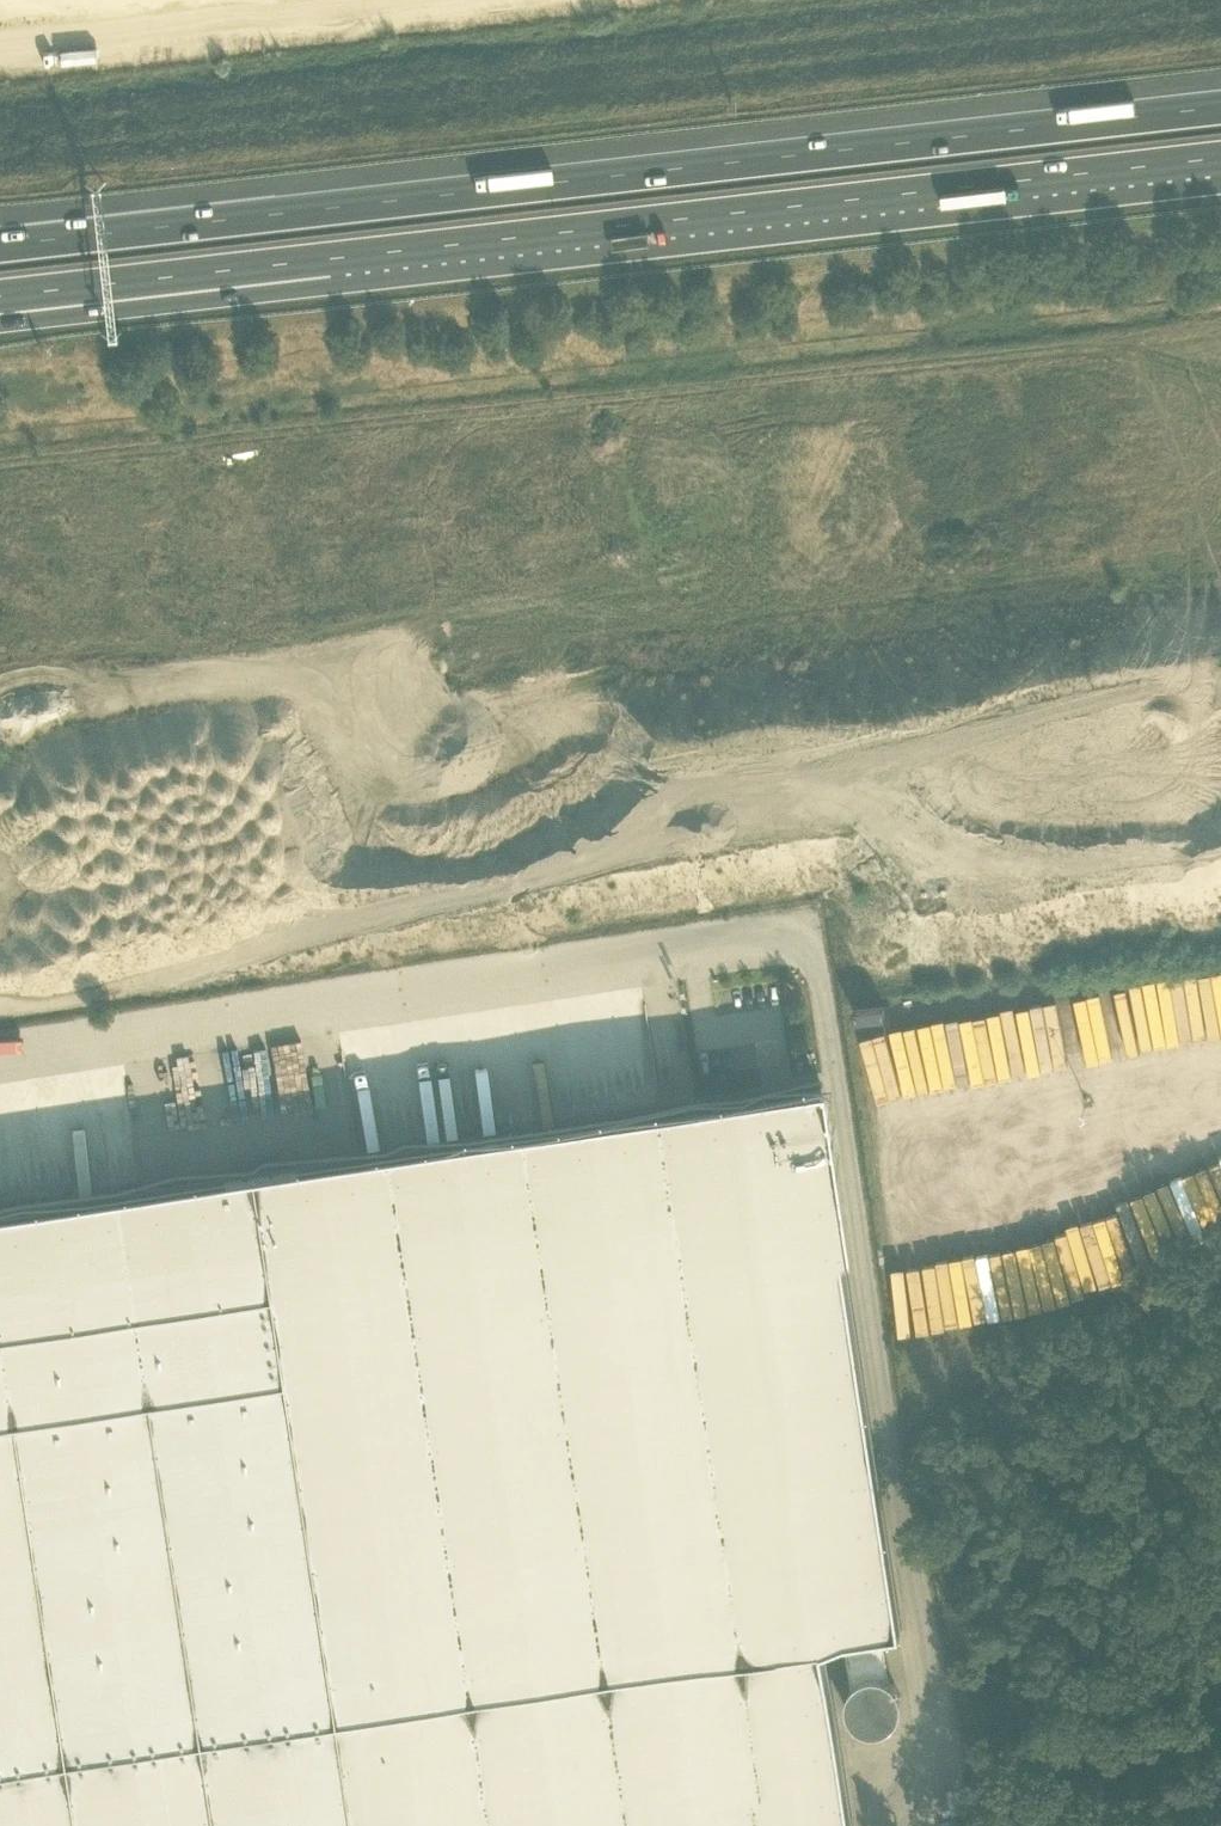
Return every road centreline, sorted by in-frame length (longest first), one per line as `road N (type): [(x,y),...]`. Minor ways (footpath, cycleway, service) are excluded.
road 1 (motorway): [(1220,107),(0,245)]
road 2 (track): [(1220,325),(0,460)]
road 3 (motorway): [(406,250),(1220,158)]
road 4 (track): [(0,1002),(213,962),(672,818)]
road 5 (motorway): [(0,321),(331,284),(406,250)]
road 6 (motorway): [(0,296),(406,250)]
road 7 (track): [(1166,1825),(1127,1801),(1119,1783),(1134,1726),(1220,1539)]

